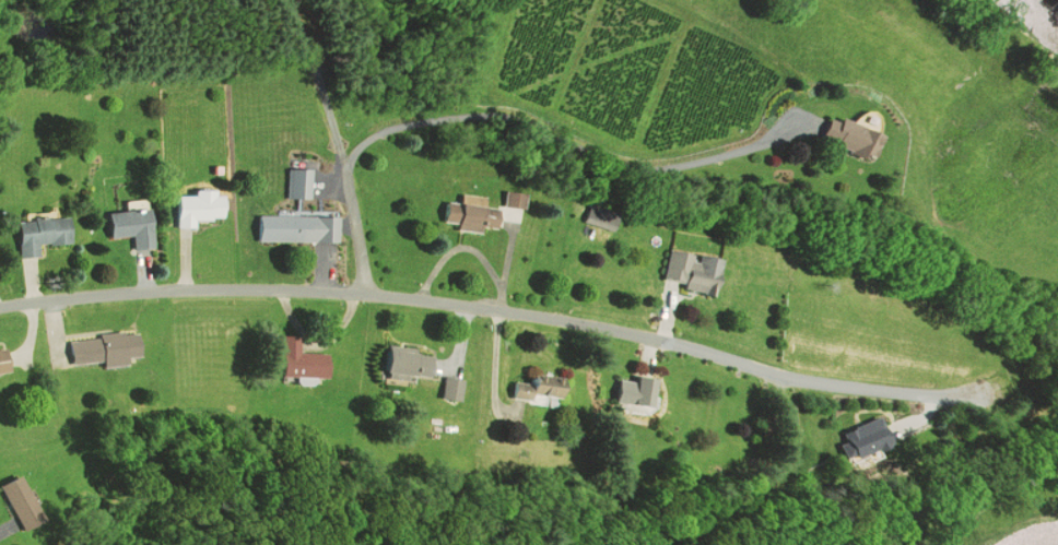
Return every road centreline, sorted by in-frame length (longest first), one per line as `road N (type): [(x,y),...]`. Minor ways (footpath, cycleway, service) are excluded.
road 1 (residential): [(0,306),(243,285),(366,292),(636,332),(768,372),(890,390),(991,390)]
road 2 (residential): [(366,292),(318,55)]

